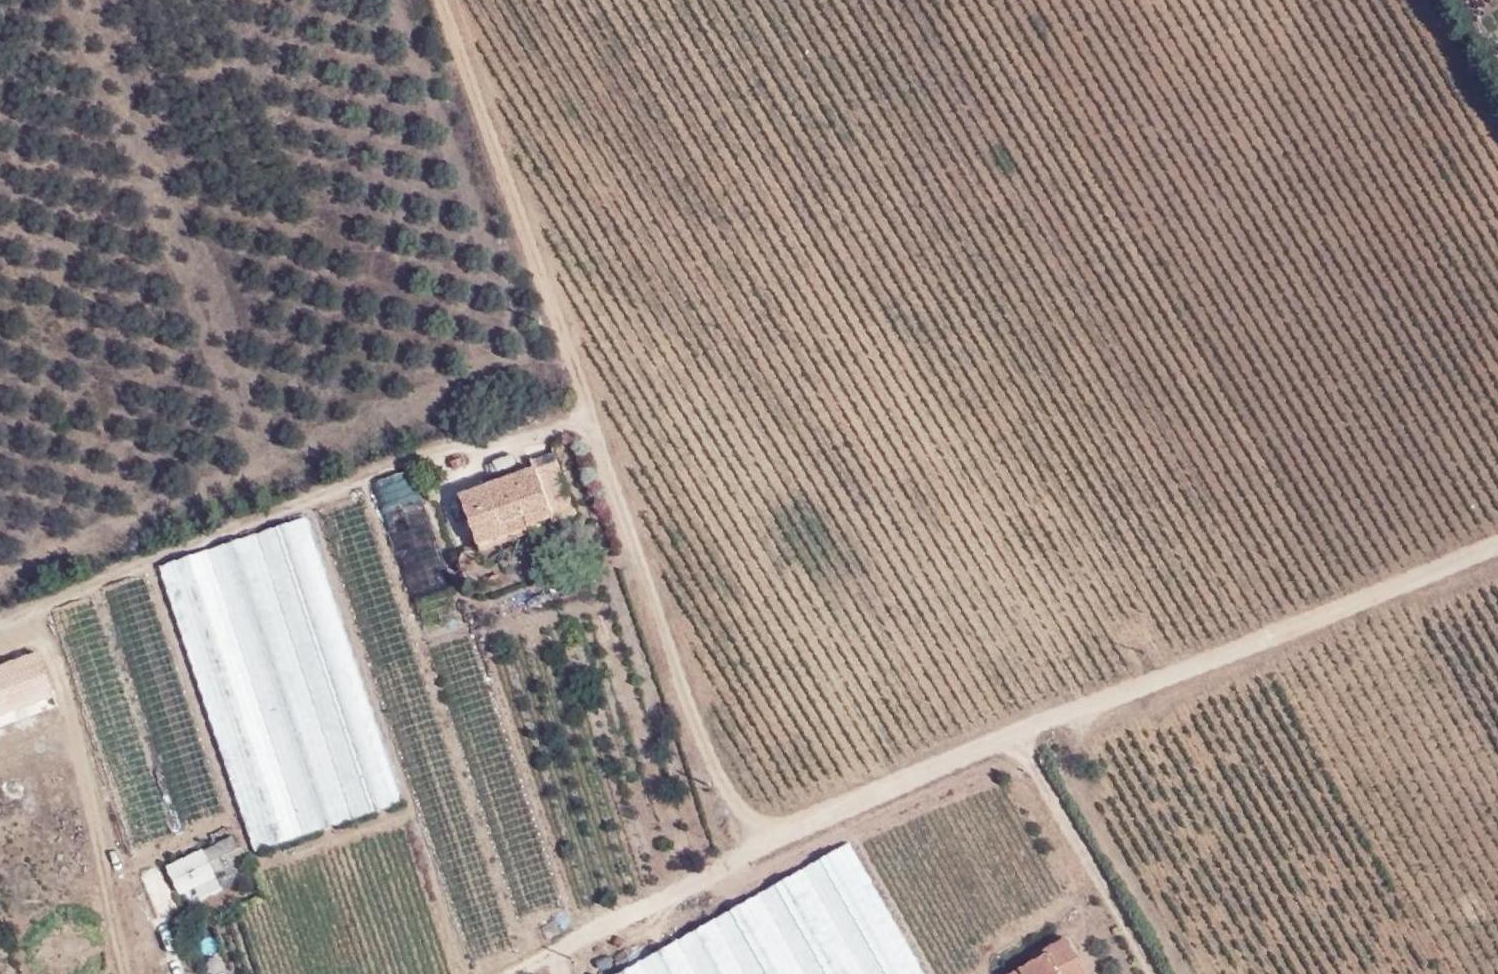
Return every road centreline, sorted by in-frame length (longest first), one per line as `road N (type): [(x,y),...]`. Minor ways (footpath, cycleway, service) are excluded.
road 1 (track): [(593,409),(440,0)]

